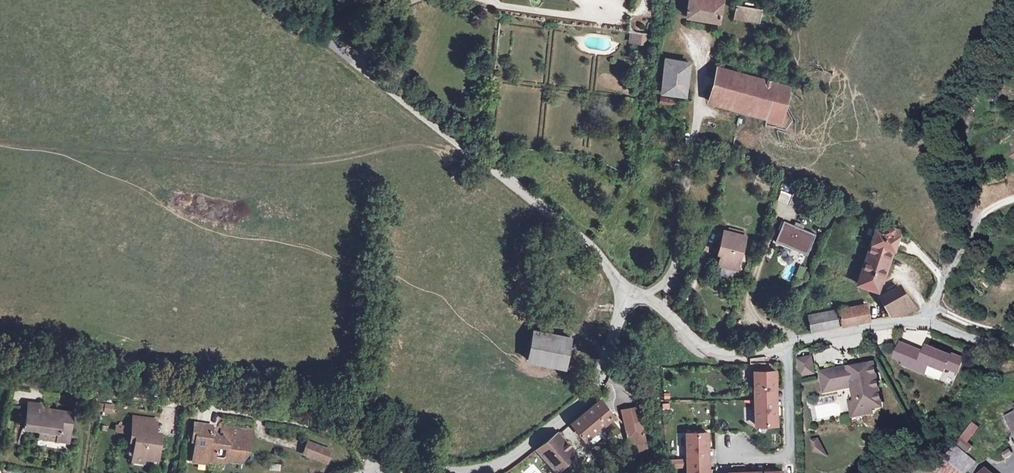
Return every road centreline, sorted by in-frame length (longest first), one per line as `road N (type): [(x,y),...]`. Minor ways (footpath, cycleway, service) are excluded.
road 1 (unclassified): [(278,0),(550,214),(629,290)]
road 2 (residential): [(629,290),(715,350),(917,322),(1013,346)]
road 3 (residential): [(380,461),(347,431),(0,369)]
road 4 (residential): [(380,461),(487,464),(515,451),(582,403),(629,290)]

